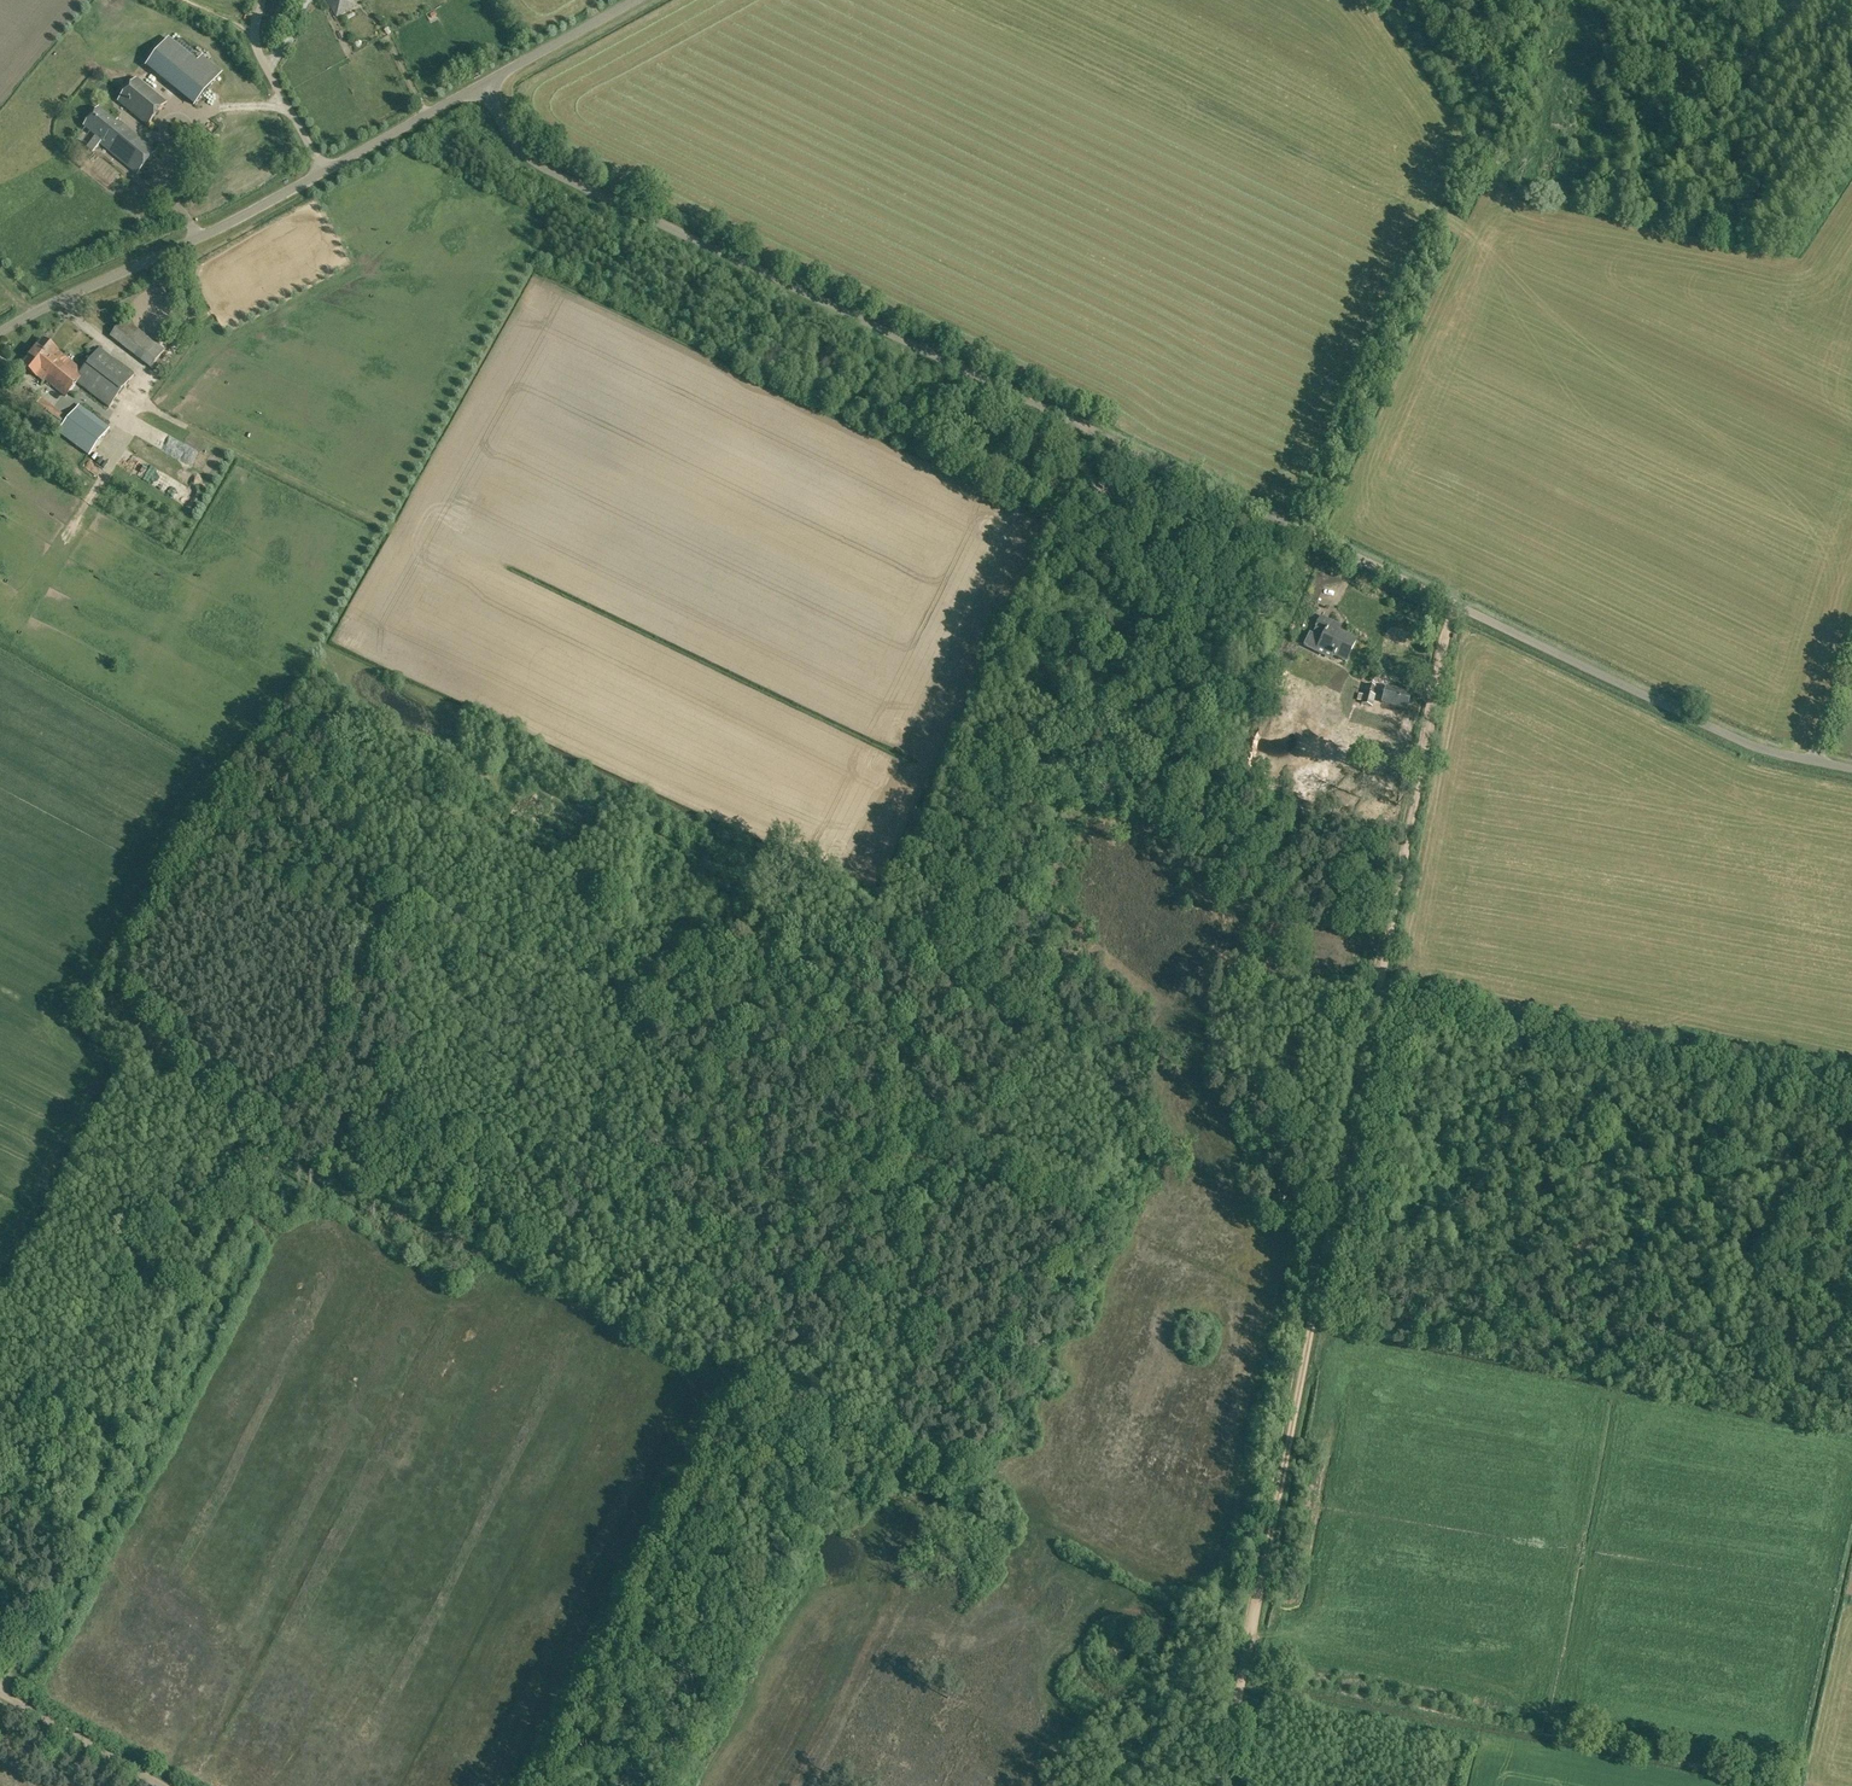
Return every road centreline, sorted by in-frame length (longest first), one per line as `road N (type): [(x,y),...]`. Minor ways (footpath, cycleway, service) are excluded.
road 1 (unclassified): [(1851,769),(1741,742),(544,168),(509,135),(482,83)]
road 2 (track): [(1219,1785),(1391,935)]
road 3 (unclassified): [(0,334),(324,171)]
road 4 (track): [(1391,935),(1456,605)]
road 5 (track): [(0,1694),(161,1785)]
road 6 (unclassified): [(324,171),(482,83)]
road 7 (unclassified): [(482,83),(638,0)]
road 8 (unclassified): [(324,171),(254,37)]

